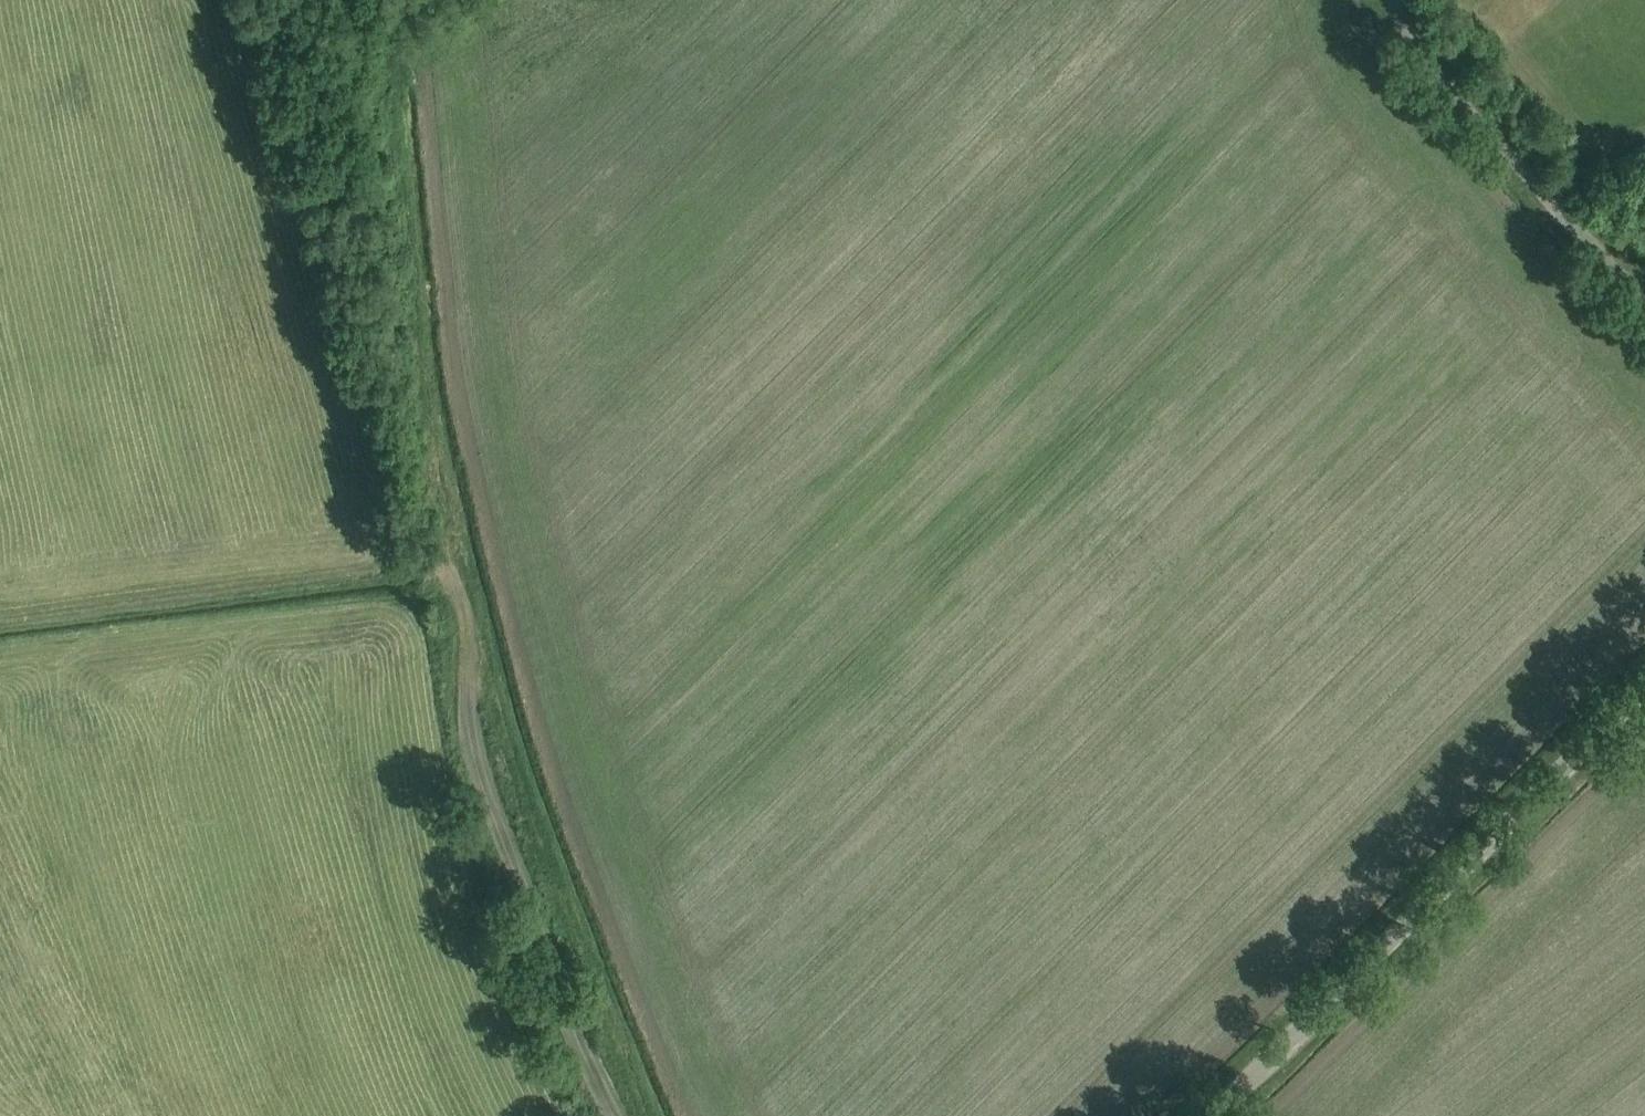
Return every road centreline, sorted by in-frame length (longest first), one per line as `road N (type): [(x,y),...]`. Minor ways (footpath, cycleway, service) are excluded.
road 1 (track): [(618,1115),(576,1035),(479,765),(469,622),(453,579),(433,562),(387,557)]
road 2 (tertiary): [(1214,1115),(1644,689)]
road 3 (unclassified): [(1644,304),(1447,87),(1414,44),(1394,0)]

